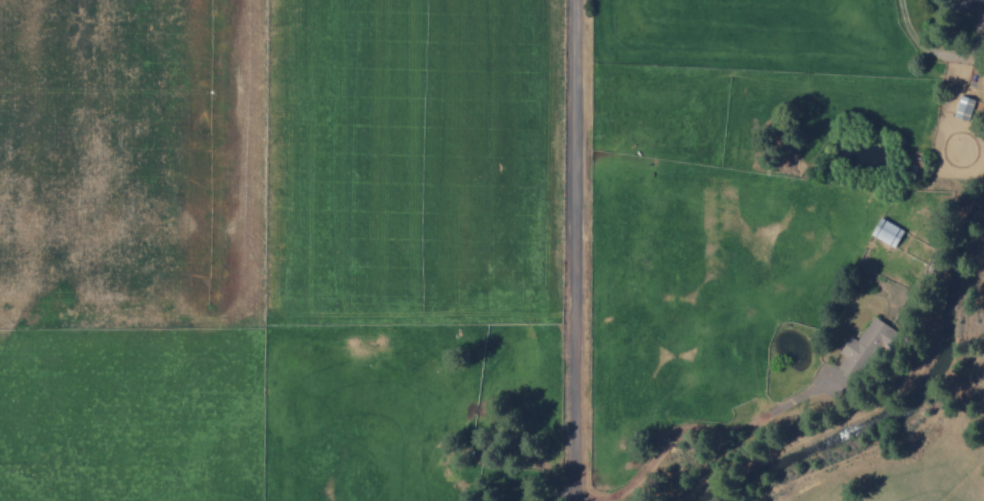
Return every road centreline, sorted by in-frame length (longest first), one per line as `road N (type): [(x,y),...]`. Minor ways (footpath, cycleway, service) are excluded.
road 1 (residential): [(578,500),(582,0)]

